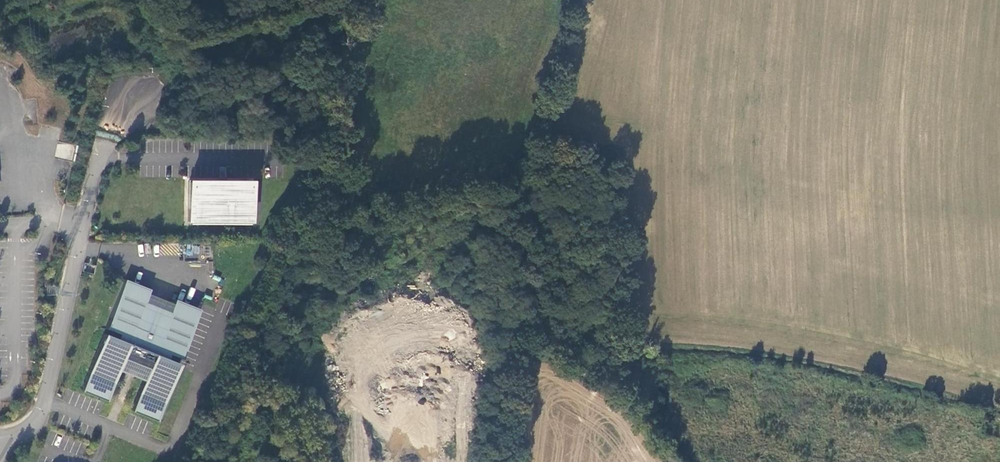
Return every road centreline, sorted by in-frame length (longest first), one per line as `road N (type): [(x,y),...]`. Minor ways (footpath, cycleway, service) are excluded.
road 1 (unclassified): [(0,439),(28,432),(44,405),(103,134),(134,101)]

